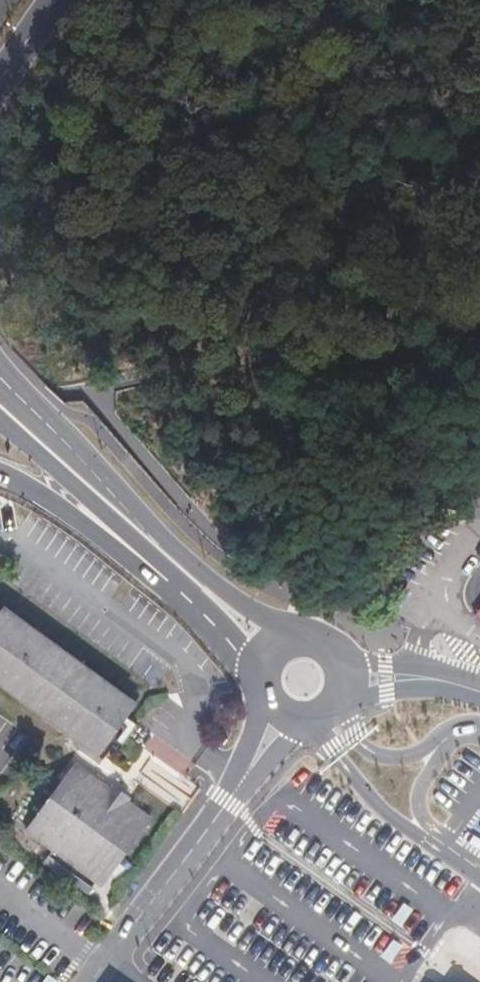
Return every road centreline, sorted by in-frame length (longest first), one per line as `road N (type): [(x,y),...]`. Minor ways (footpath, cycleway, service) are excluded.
road 1 (residential): [(125,523),(19,414)]
road 2 (residential): [(0,475),(125,523)]
road 3 (residential): [(263,666),(266,699),(284,717),(320,717),(341,696)]
road 4 (residential): [(289,639),(184,577)]

